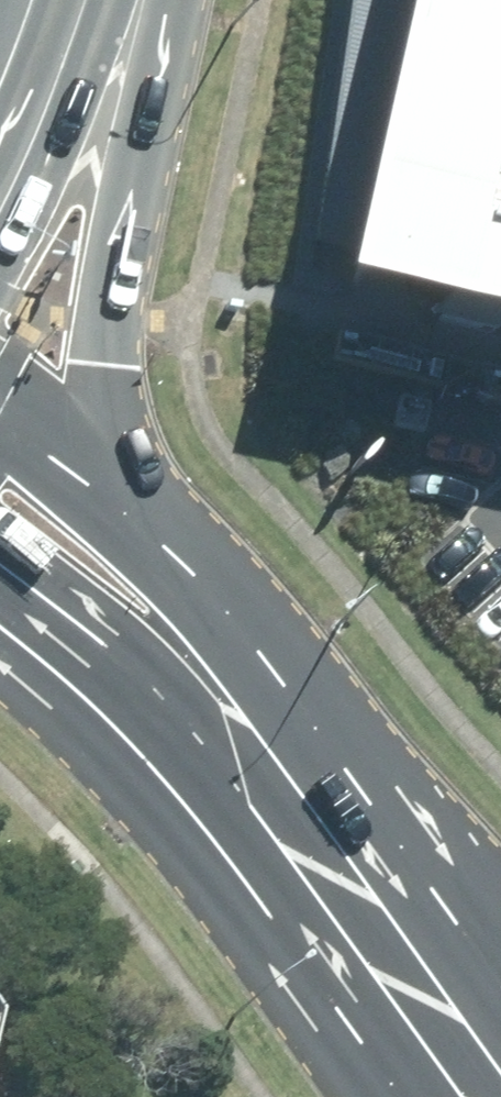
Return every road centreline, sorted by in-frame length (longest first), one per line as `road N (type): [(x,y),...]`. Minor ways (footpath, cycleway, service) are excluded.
road 1 (primary): [(43,32),(107,376),(135,610)]
road 2 (primary): [(135,610),(268,773),(400,976)]
road 3 (primary): [(0,486),(135,610)]
road 4 (primary): [(400,976),(495,1096)]
road 5 (secondary): [(43,32),(0,154)]
road 6 (primary): [(400,976),(500,1048)]

